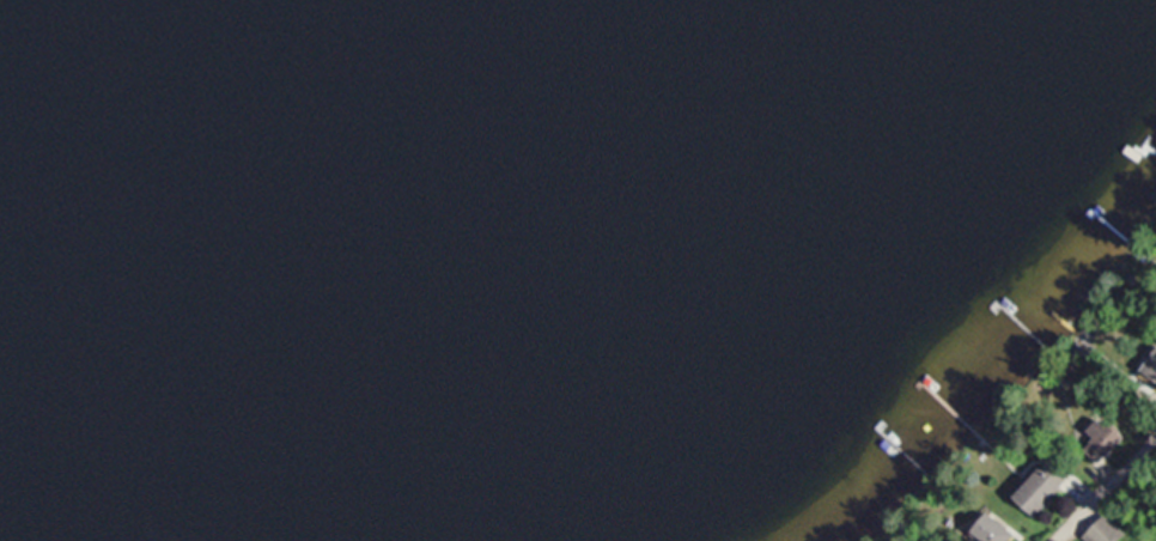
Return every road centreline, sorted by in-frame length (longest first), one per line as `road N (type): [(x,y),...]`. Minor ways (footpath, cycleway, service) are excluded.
road 1 (residential): [(1052,540),(1155,425)]

